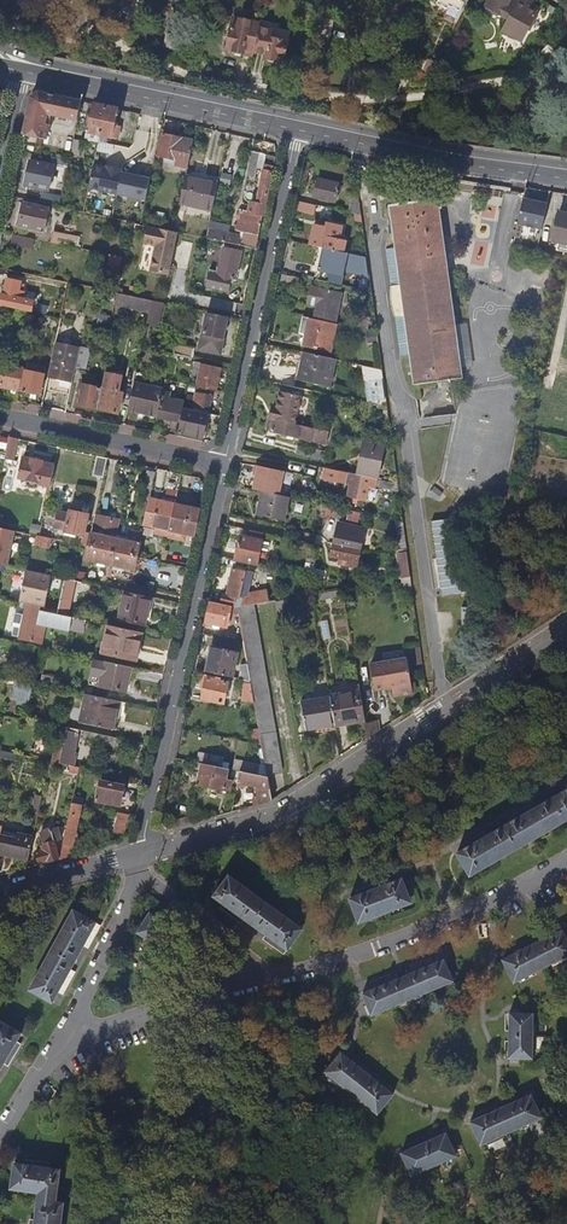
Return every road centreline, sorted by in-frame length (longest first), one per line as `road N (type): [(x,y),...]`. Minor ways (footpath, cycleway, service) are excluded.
road 1 (residential): [(566,627),(307,795),(138,852)]
road 2 (residential): [(225,465),(138,852)]
road 3 (residential): [(299,126),(225,465)]
road 4 (secondary): [(566,174),(446,159),(299,126)]
road 5 (secondary): [(299,126),(61,75)]
road 6 (residential): [(0,417),(225,465)]
road 7 (residential): [(138,852),(0,890)]

